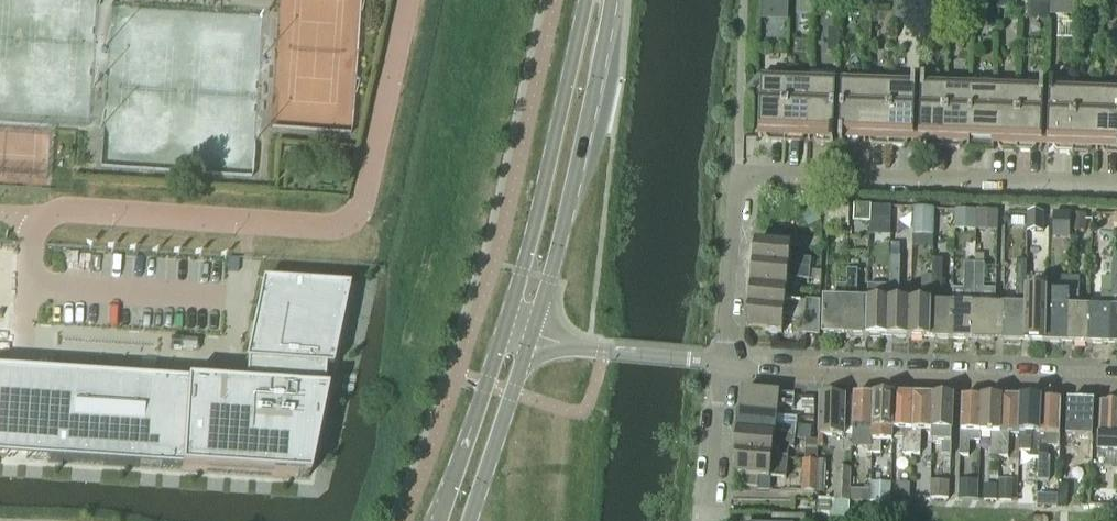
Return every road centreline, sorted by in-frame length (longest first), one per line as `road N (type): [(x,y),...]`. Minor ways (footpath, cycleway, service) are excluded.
road 1 (residential): [(724,362),(744,177),(1116,186)]
road 2 (residential): [(722,372),(1116,385)]
road 3 (secondary): [(531,335),(610,0)]
road 4 (secondary): [(586,0),(504,327)]
road 5 (secondary): [(504,327),(436,520)]
road 6 (residential): [(531,335),(605,353),(724,362)]
road 7 (secondary): [(469,520),(531,335)]
road 8 (residential): [(708,503),(722,372)]

